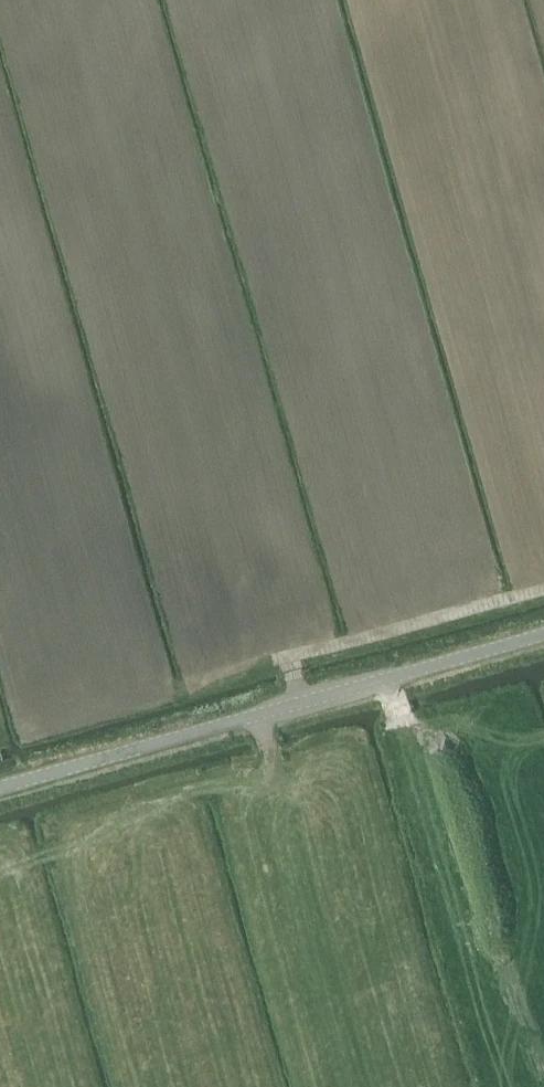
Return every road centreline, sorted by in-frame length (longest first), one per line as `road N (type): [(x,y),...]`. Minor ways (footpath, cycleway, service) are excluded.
road 1 (unclassified): [(0,786),(543,634)]

